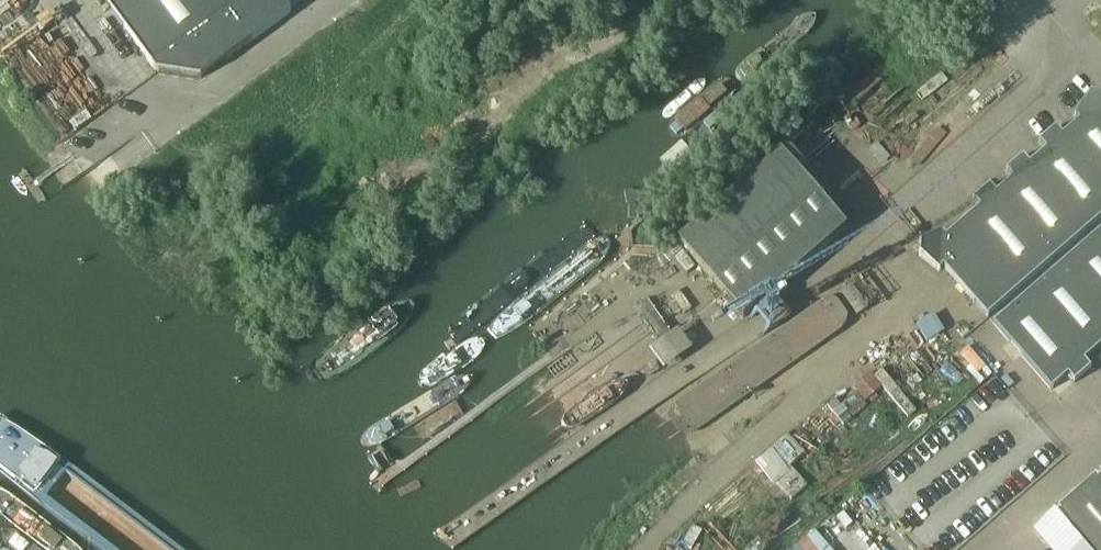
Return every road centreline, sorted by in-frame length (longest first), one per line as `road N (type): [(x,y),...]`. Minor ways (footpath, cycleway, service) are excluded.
road 1 (unclassified): [(326,0),(160,134)]
road 2 (unclassified): [(1010,526),(1100,445)]

